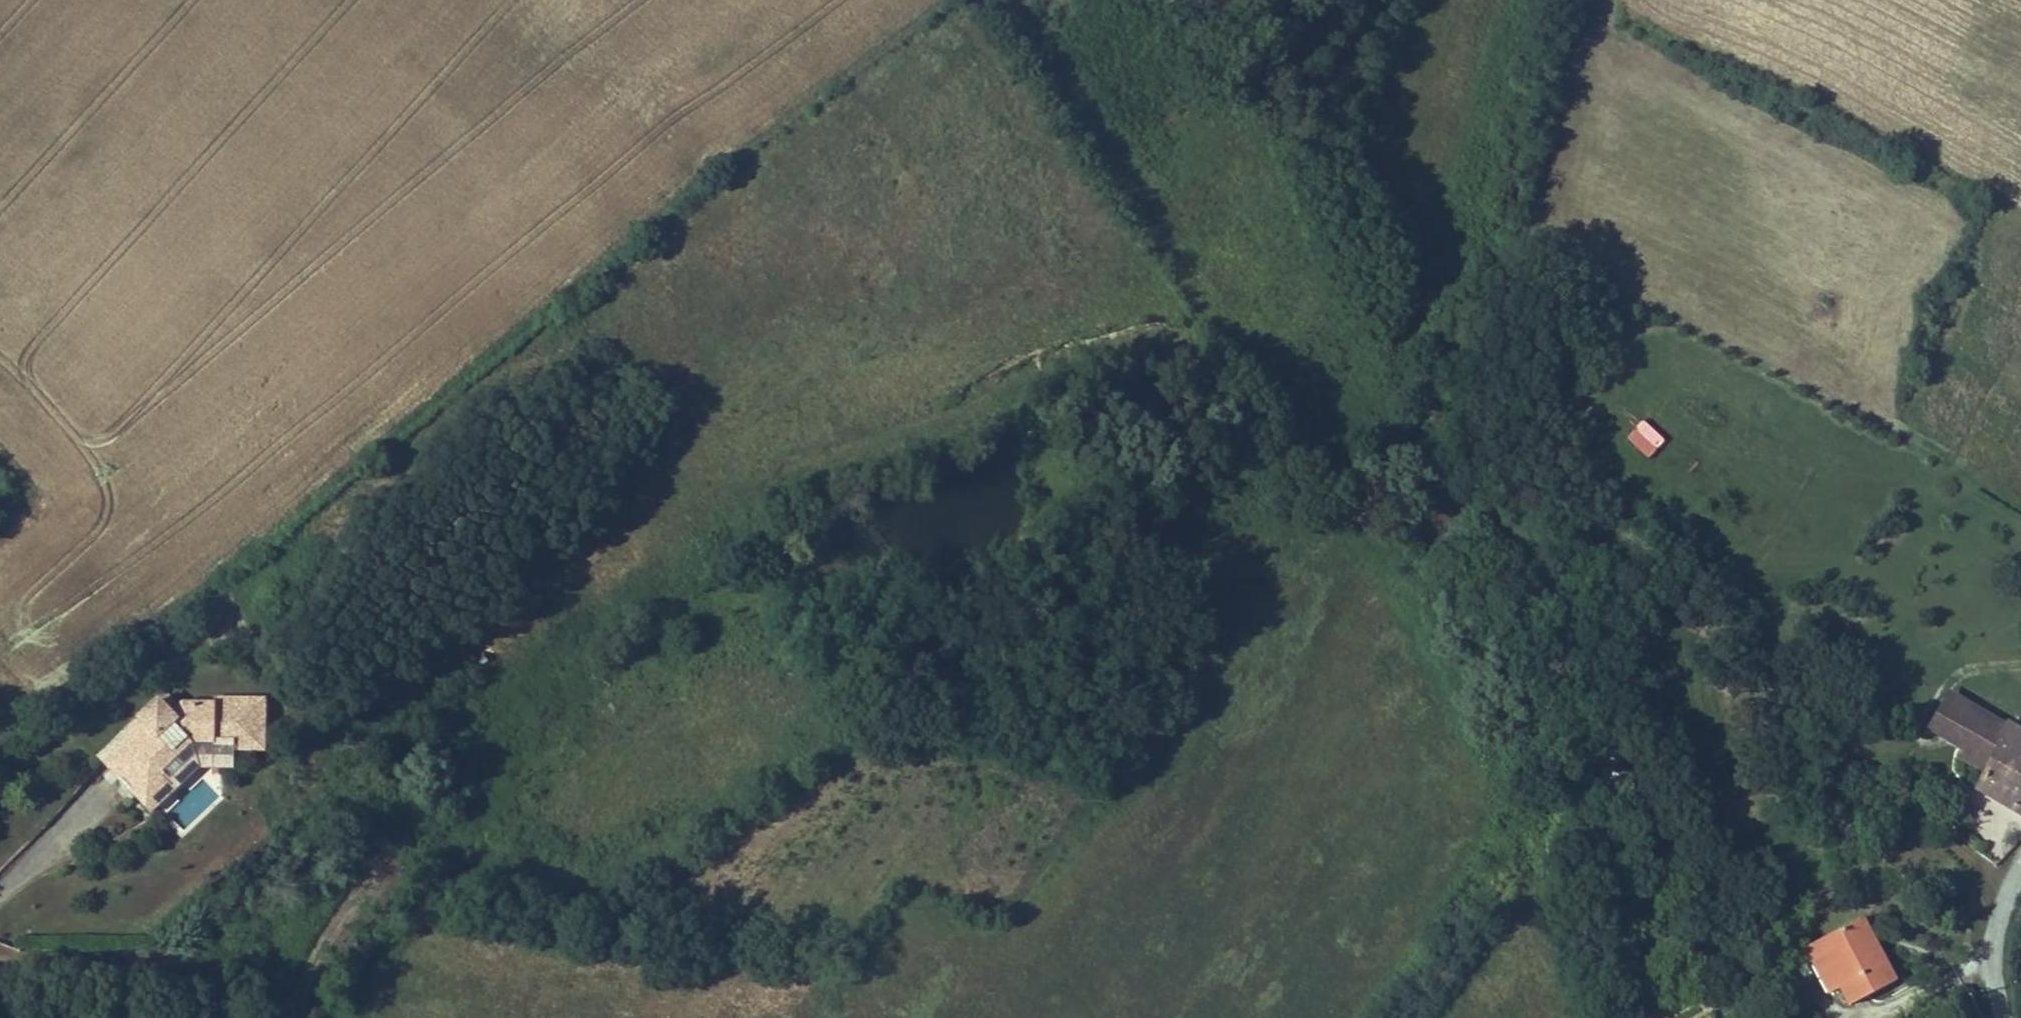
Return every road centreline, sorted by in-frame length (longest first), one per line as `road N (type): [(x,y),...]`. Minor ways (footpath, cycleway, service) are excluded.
road 1 (track): [(2014,880),(1969,846),(1934,842),(1792,904),(1758,903),(1728,879),(1529,532),(1404,335),(1236,29),(1212,0)]
road 2 (residential): [(221,1017),(190,993),(151,979),(0,968)]
road 3 (unclassified): [(2003,1017),(1993,944),(2020,869)]

